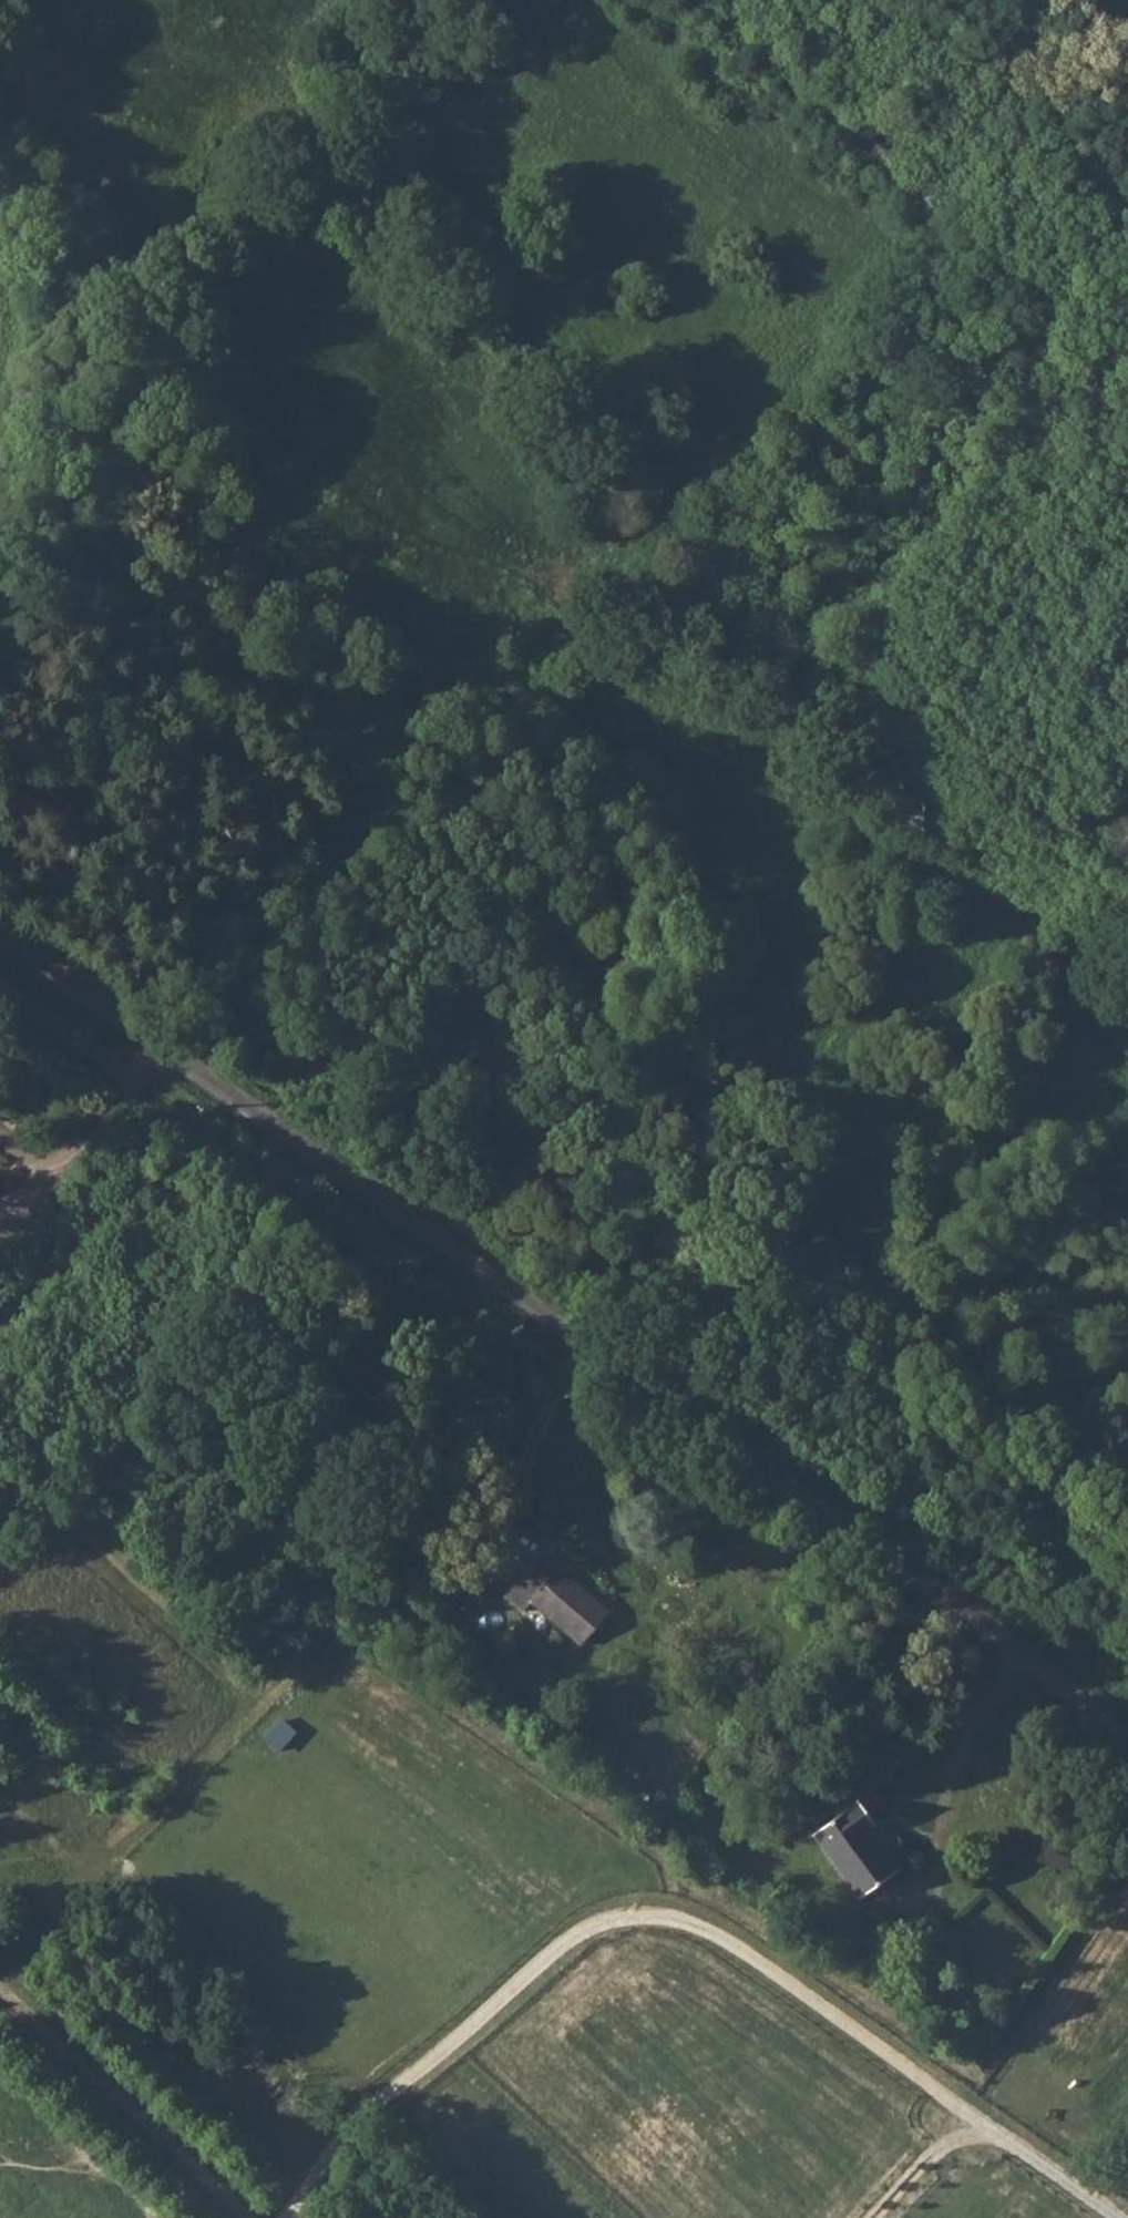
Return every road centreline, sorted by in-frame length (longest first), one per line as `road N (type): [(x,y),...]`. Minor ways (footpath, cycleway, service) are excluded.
road 1 (unclassified): [(0,928),(1037,1665),(1127,1744)]
road 2 (track): [(1117,2217),(682,1917),(642,1915),(598,1916),(546,1953),(415,2076),(345,2119),(281,2217)]
road 3 (track): [(871,2217),(970,2113)]

